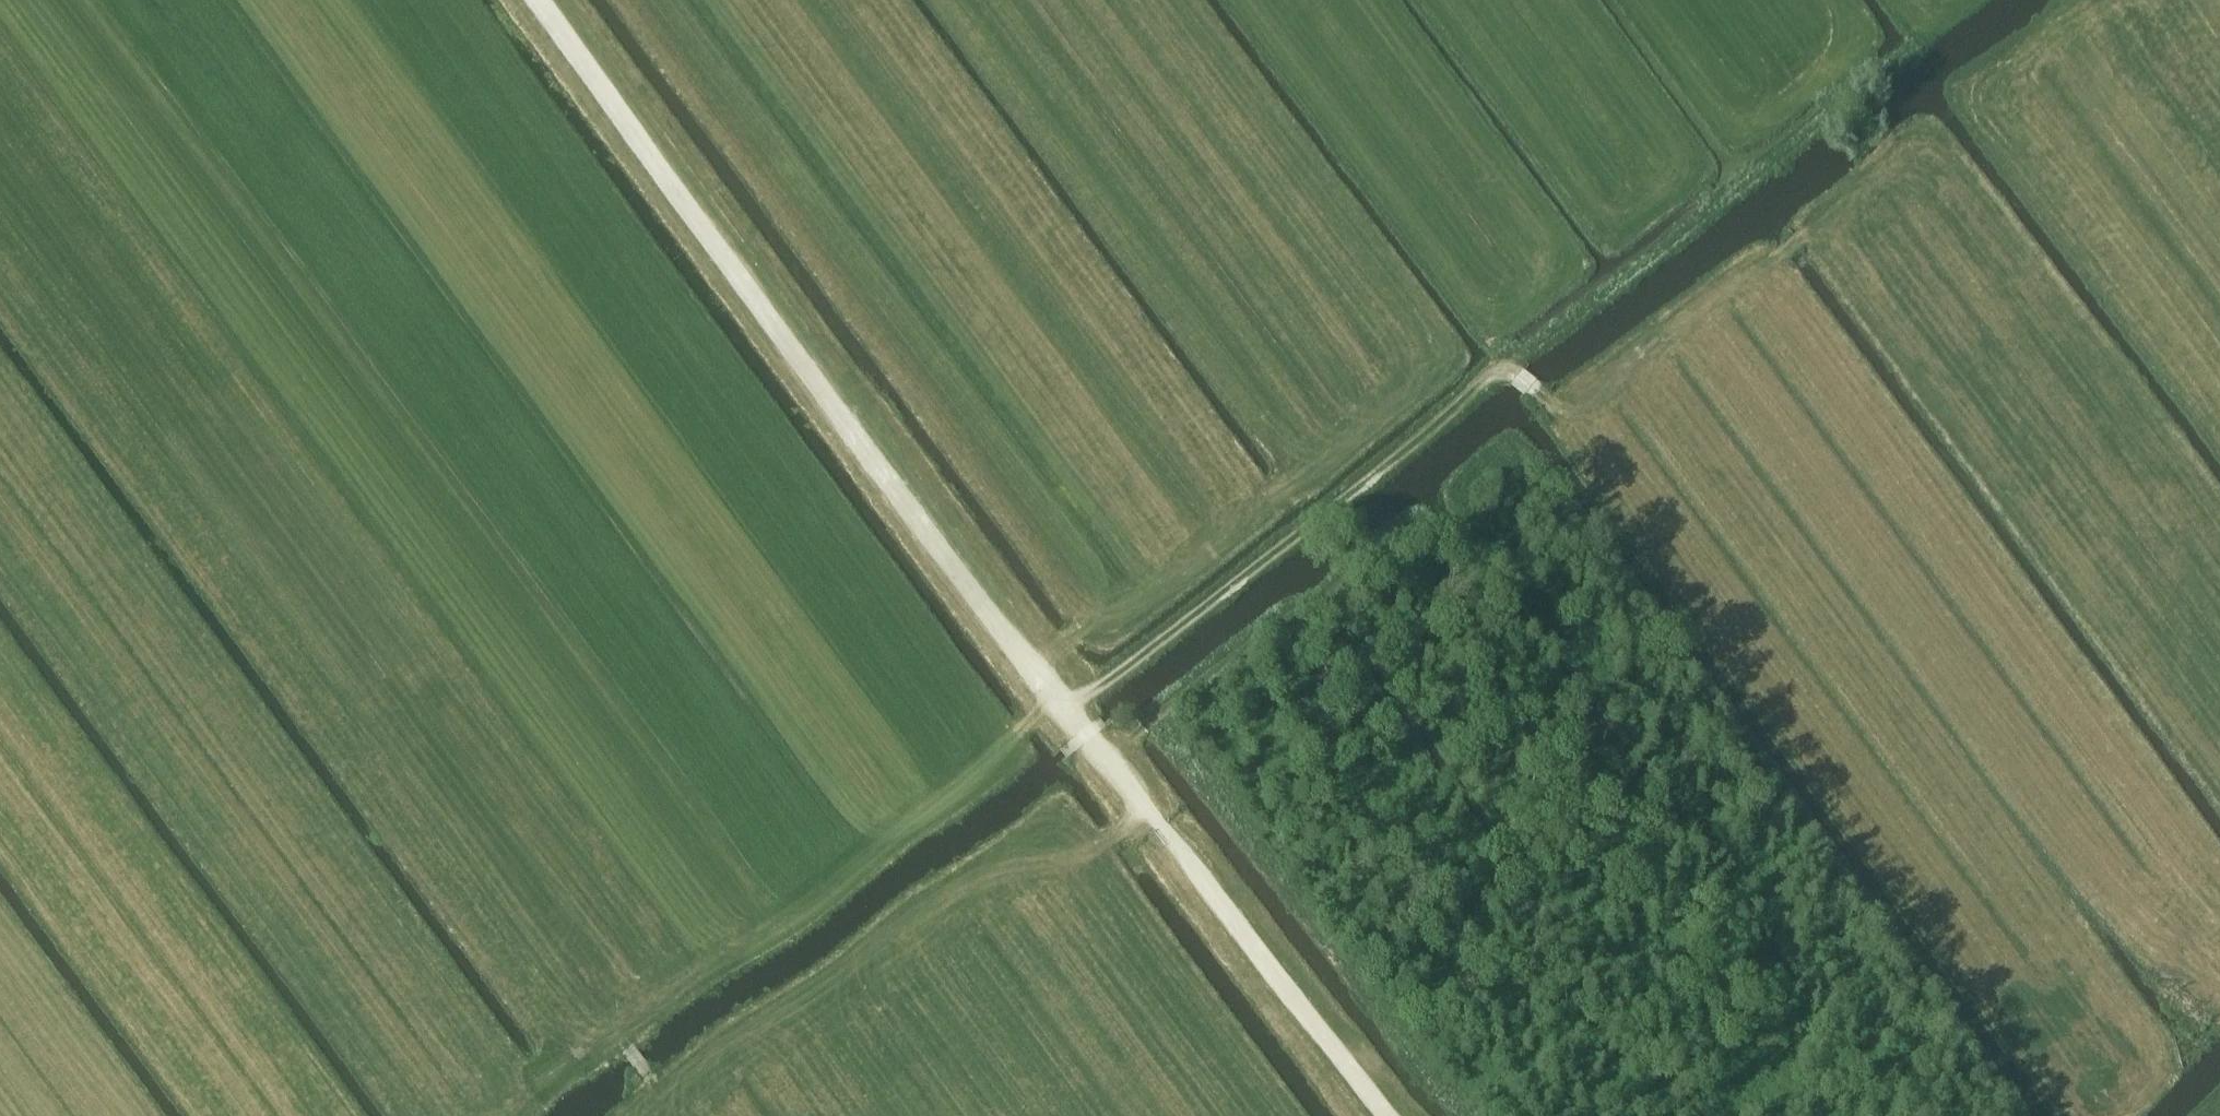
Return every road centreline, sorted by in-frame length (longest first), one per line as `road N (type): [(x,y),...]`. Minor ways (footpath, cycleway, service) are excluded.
road 1 (unclassified): [(1390,1115),(1007,644),(532,0)]
road 2 (track): [(1930,36),(1068,722)]
road 3 (track): [(1413,522),(1099,757)]

